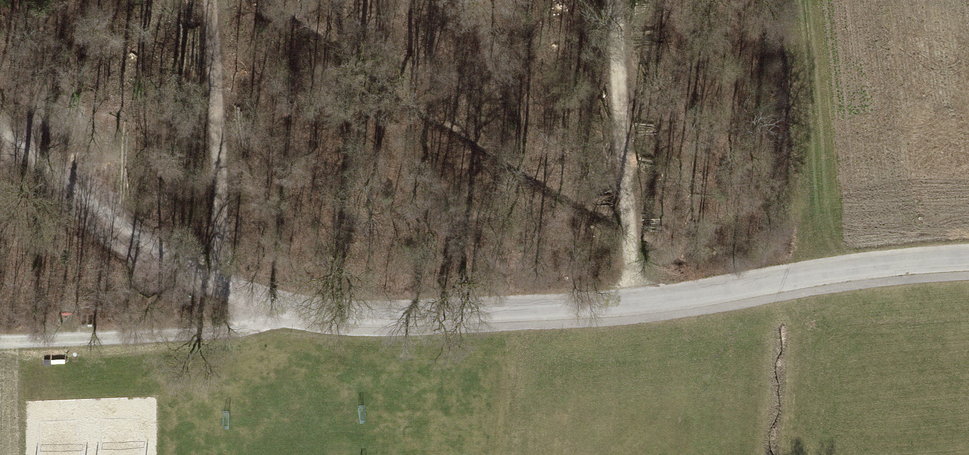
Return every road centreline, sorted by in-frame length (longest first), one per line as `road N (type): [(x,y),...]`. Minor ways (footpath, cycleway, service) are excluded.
road 1 (unclassified): [(302,307),(394,314),(633,301),(968,258)]
road 2 (residential): [(302,307),(214,333),(0,341)]
road 3 (track): [(613,0),(633,301)]
road 4 (track): [(210,0),(224,286)]
road 5 (track): [(0,126),(85,207),(181,267)]
road 6 (unclassified): [(181,267),(302,307)]

